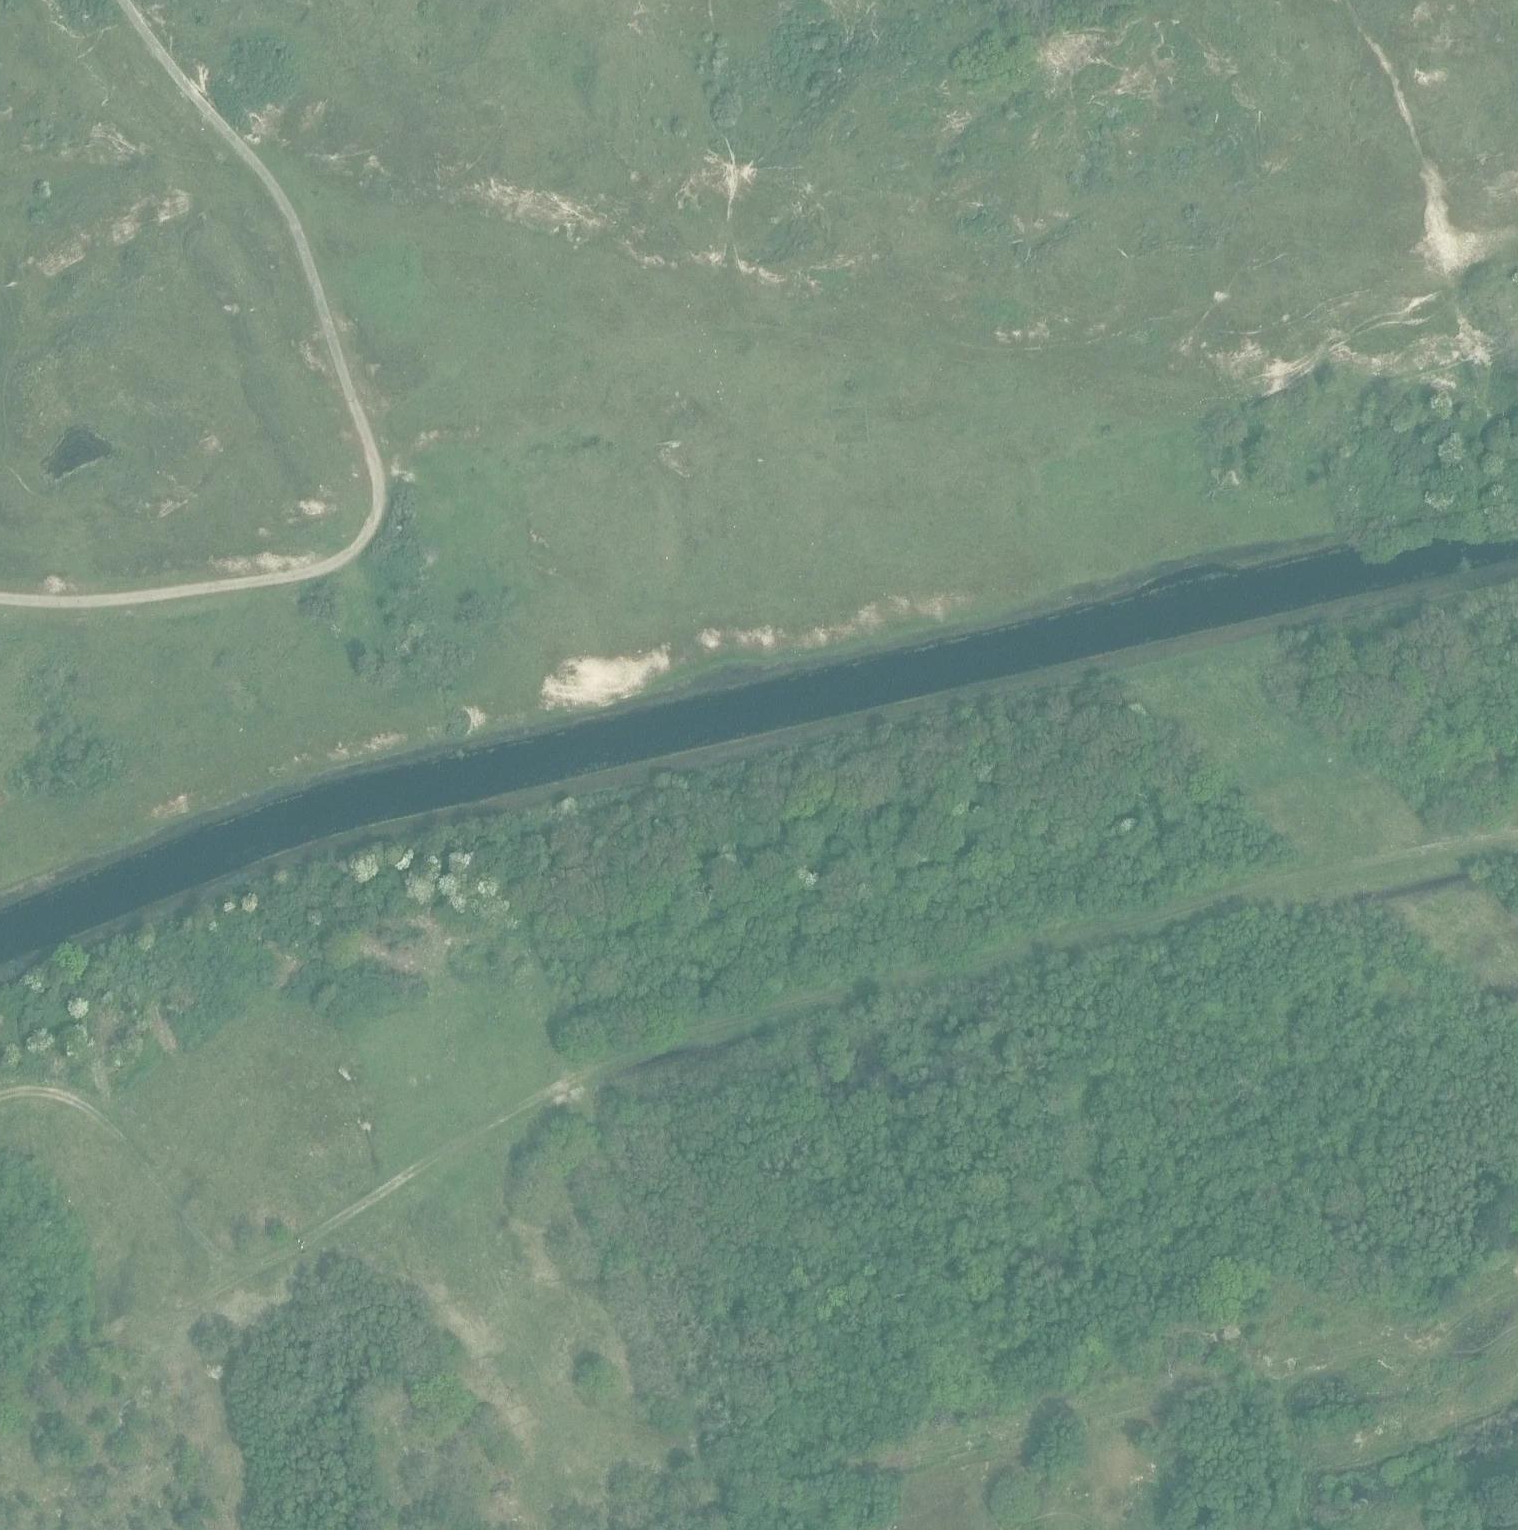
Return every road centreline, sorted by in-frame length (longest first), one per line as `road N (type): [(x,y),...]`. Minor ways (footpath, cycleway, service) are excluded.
road 1 (track): [(125,0),(175,74),(271,183),(364,430),(377,480),(373,516),(361,542),(302,571),(0,593)]

